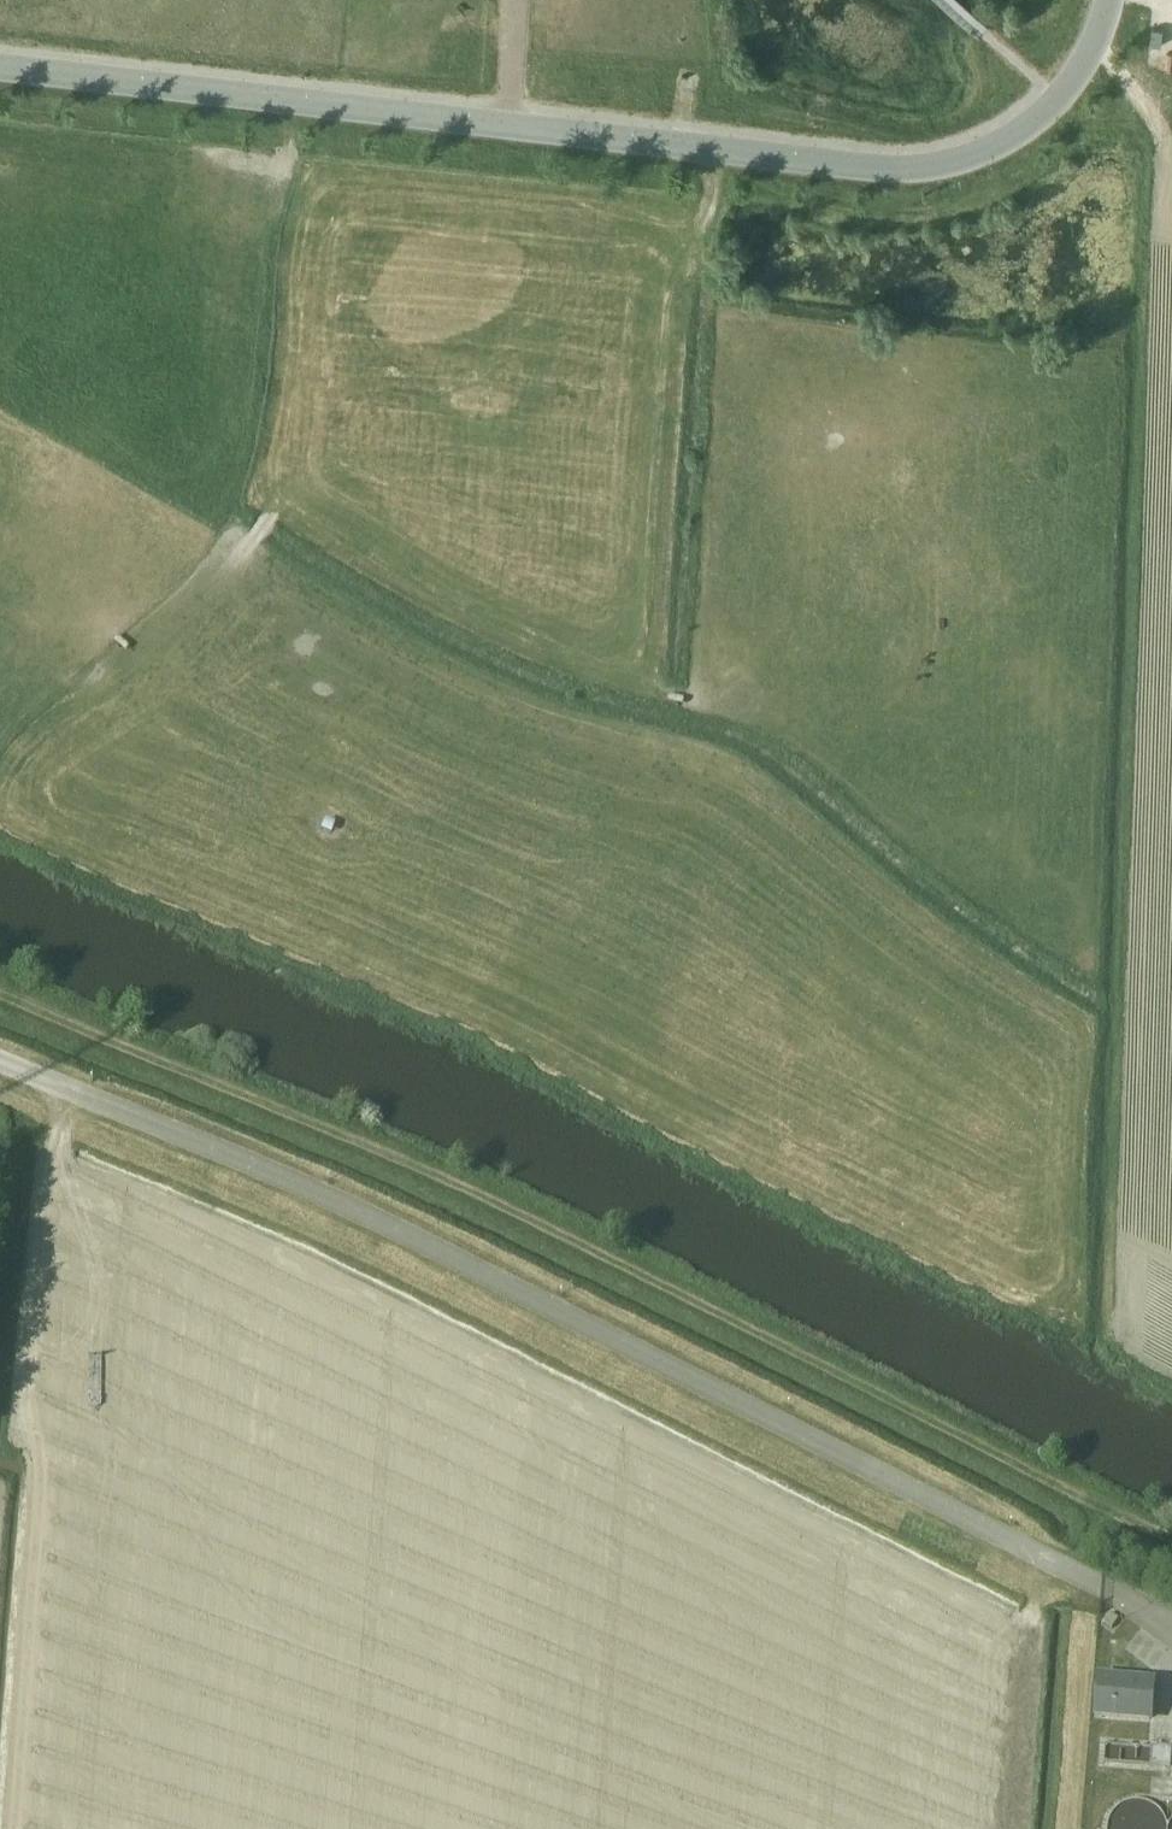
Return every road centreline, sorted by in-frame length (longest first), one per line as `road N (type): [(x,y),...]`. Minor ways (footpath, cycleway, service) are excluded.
road 1 (track): [(0,994),(517,1212),(1171,1536)]
road 2 (tertiary): [(1110,0),(1075,77),(1034,122),(978,155),(915,171),(0,69)]

